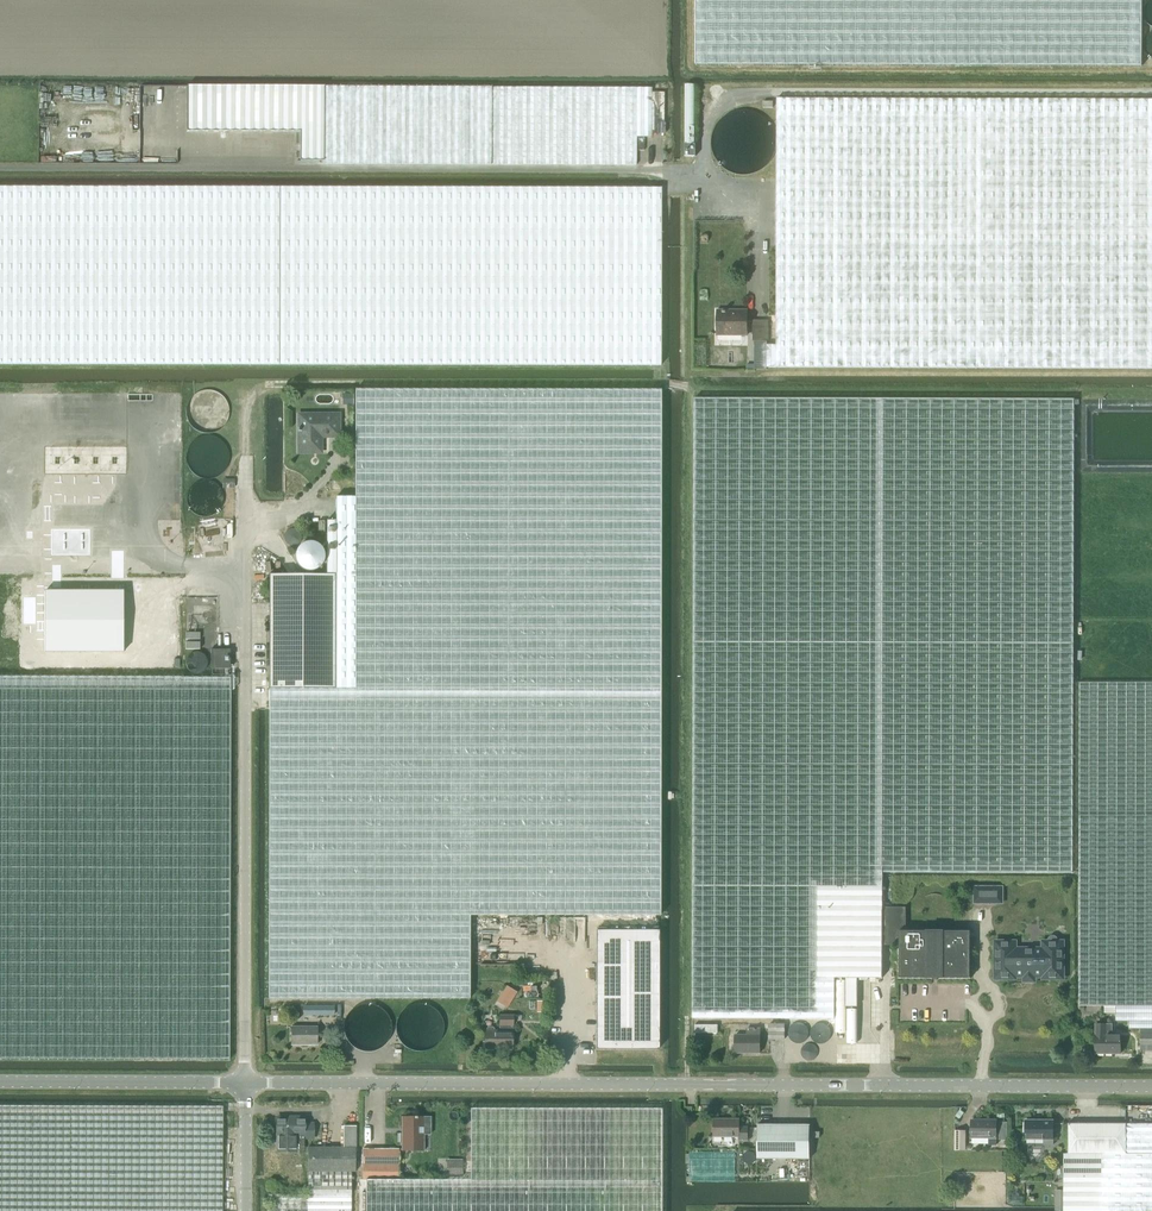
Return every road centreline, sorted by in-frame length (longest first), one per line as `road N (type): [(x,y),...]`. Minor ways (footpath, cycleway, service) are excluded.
road 1 (unclassified): [(249,1081),(1151,1089)]
road 2 (unclassified): [(0,167),(661,169)]
road 3 (unclassified): [(249,515),(249,1081)]
road 4 (unclassified): [(0,1081),(249,1081)]
road 5 (unclassified): [(249,1081),(247,1210)]

